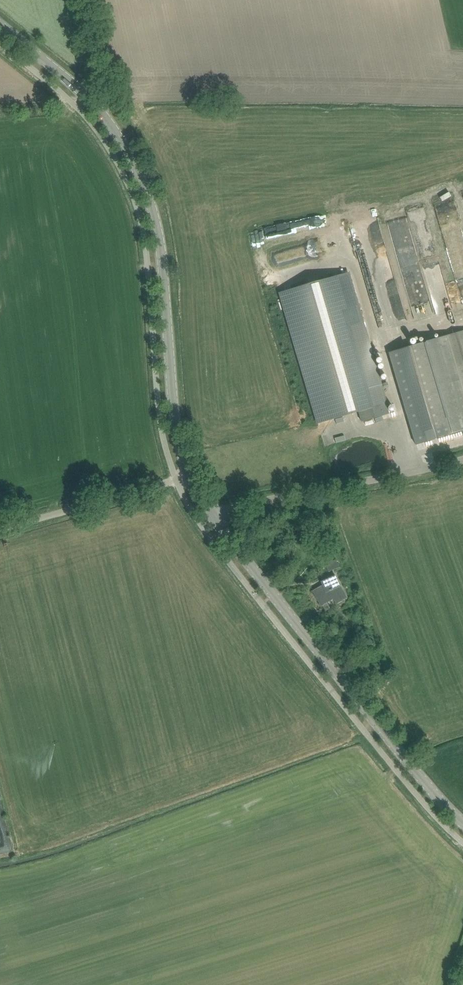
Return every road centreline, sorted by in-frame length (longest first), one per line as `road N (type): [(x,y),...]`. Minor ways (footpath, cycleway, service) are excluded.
road 1 (tertiary): [(190,475),(163,259),(141,179),(121,140),(0,28)]
road 2 (tertiary): [(462,822),(212,514)]
road 3 (unclassified): [(212,514),(462,459)]
road 4 (unclassified): [(0,528),(190,475)]
road 5 (track): [(91,0),(121,140),(110,148)]

